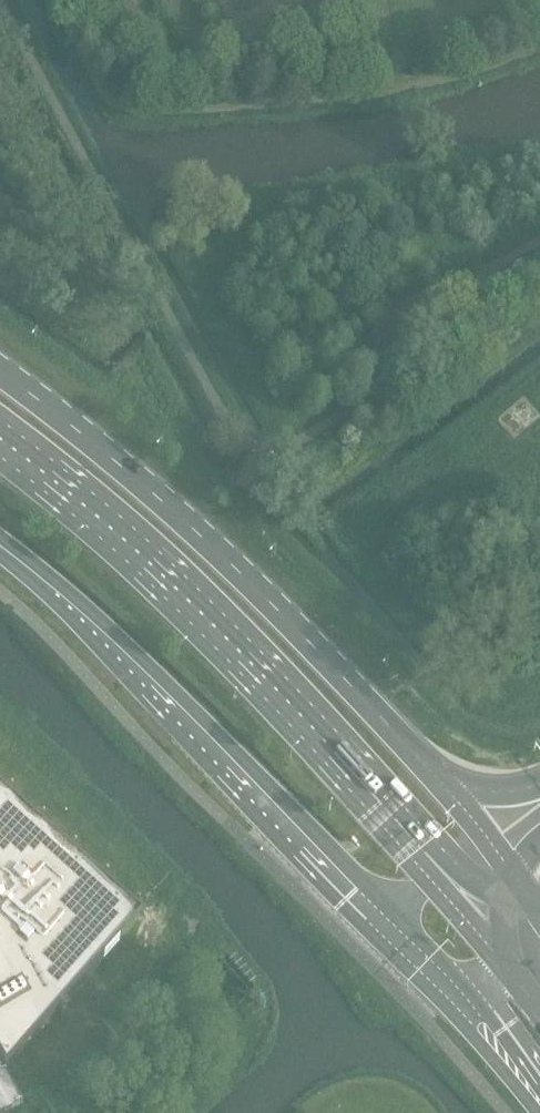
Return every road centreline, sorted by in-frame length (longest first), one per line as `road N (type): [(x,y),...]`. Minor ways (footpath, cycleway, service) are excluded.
road 1 (primary): [(517,873),(326,658),(146,487),(0,371)]
road 2 (primary): [(0,456),(193,623),(506,964)]
road 3 (unclassified): [(361,399),(296,442),(272,448),(239,436),(2,0)]

